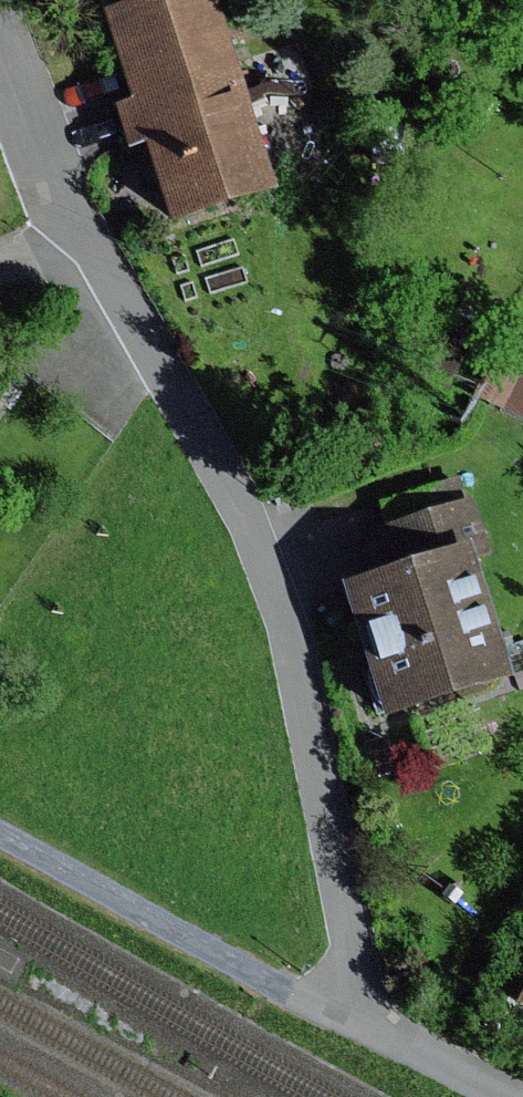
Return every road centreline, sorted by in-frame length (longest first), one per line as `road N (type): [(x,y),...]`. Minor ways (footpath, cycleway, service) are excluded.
road 1 (unclassified): [(71,229),(148,342),(289,619),(351,943),(355,1015)]
road 2 (unclassified): [(355,1015),(0,822)]
road 3 (unclassified): [(0,56),(71,229)]
road 4 (unclassified): [(355,1015),(510,1096)]

